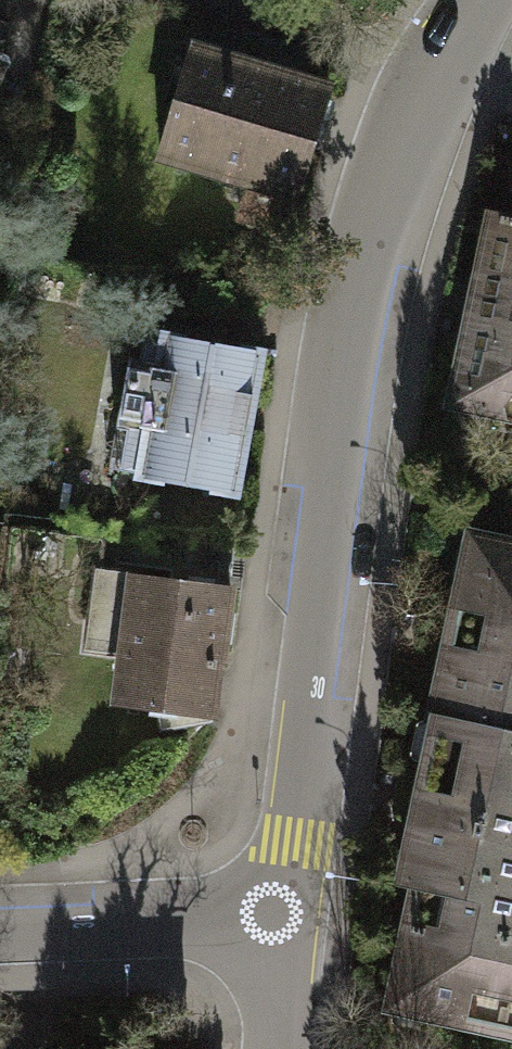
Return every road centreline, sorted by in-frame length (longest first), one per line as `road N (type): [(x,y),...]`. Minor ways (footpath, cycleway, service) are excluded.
road 1 (residential): [(475,0),(408,123),(370,251),(273,915)]
road 2 (residential): [(273,915),(0,928)]
road 3 (residential): [(273,915),(264,1048)]

